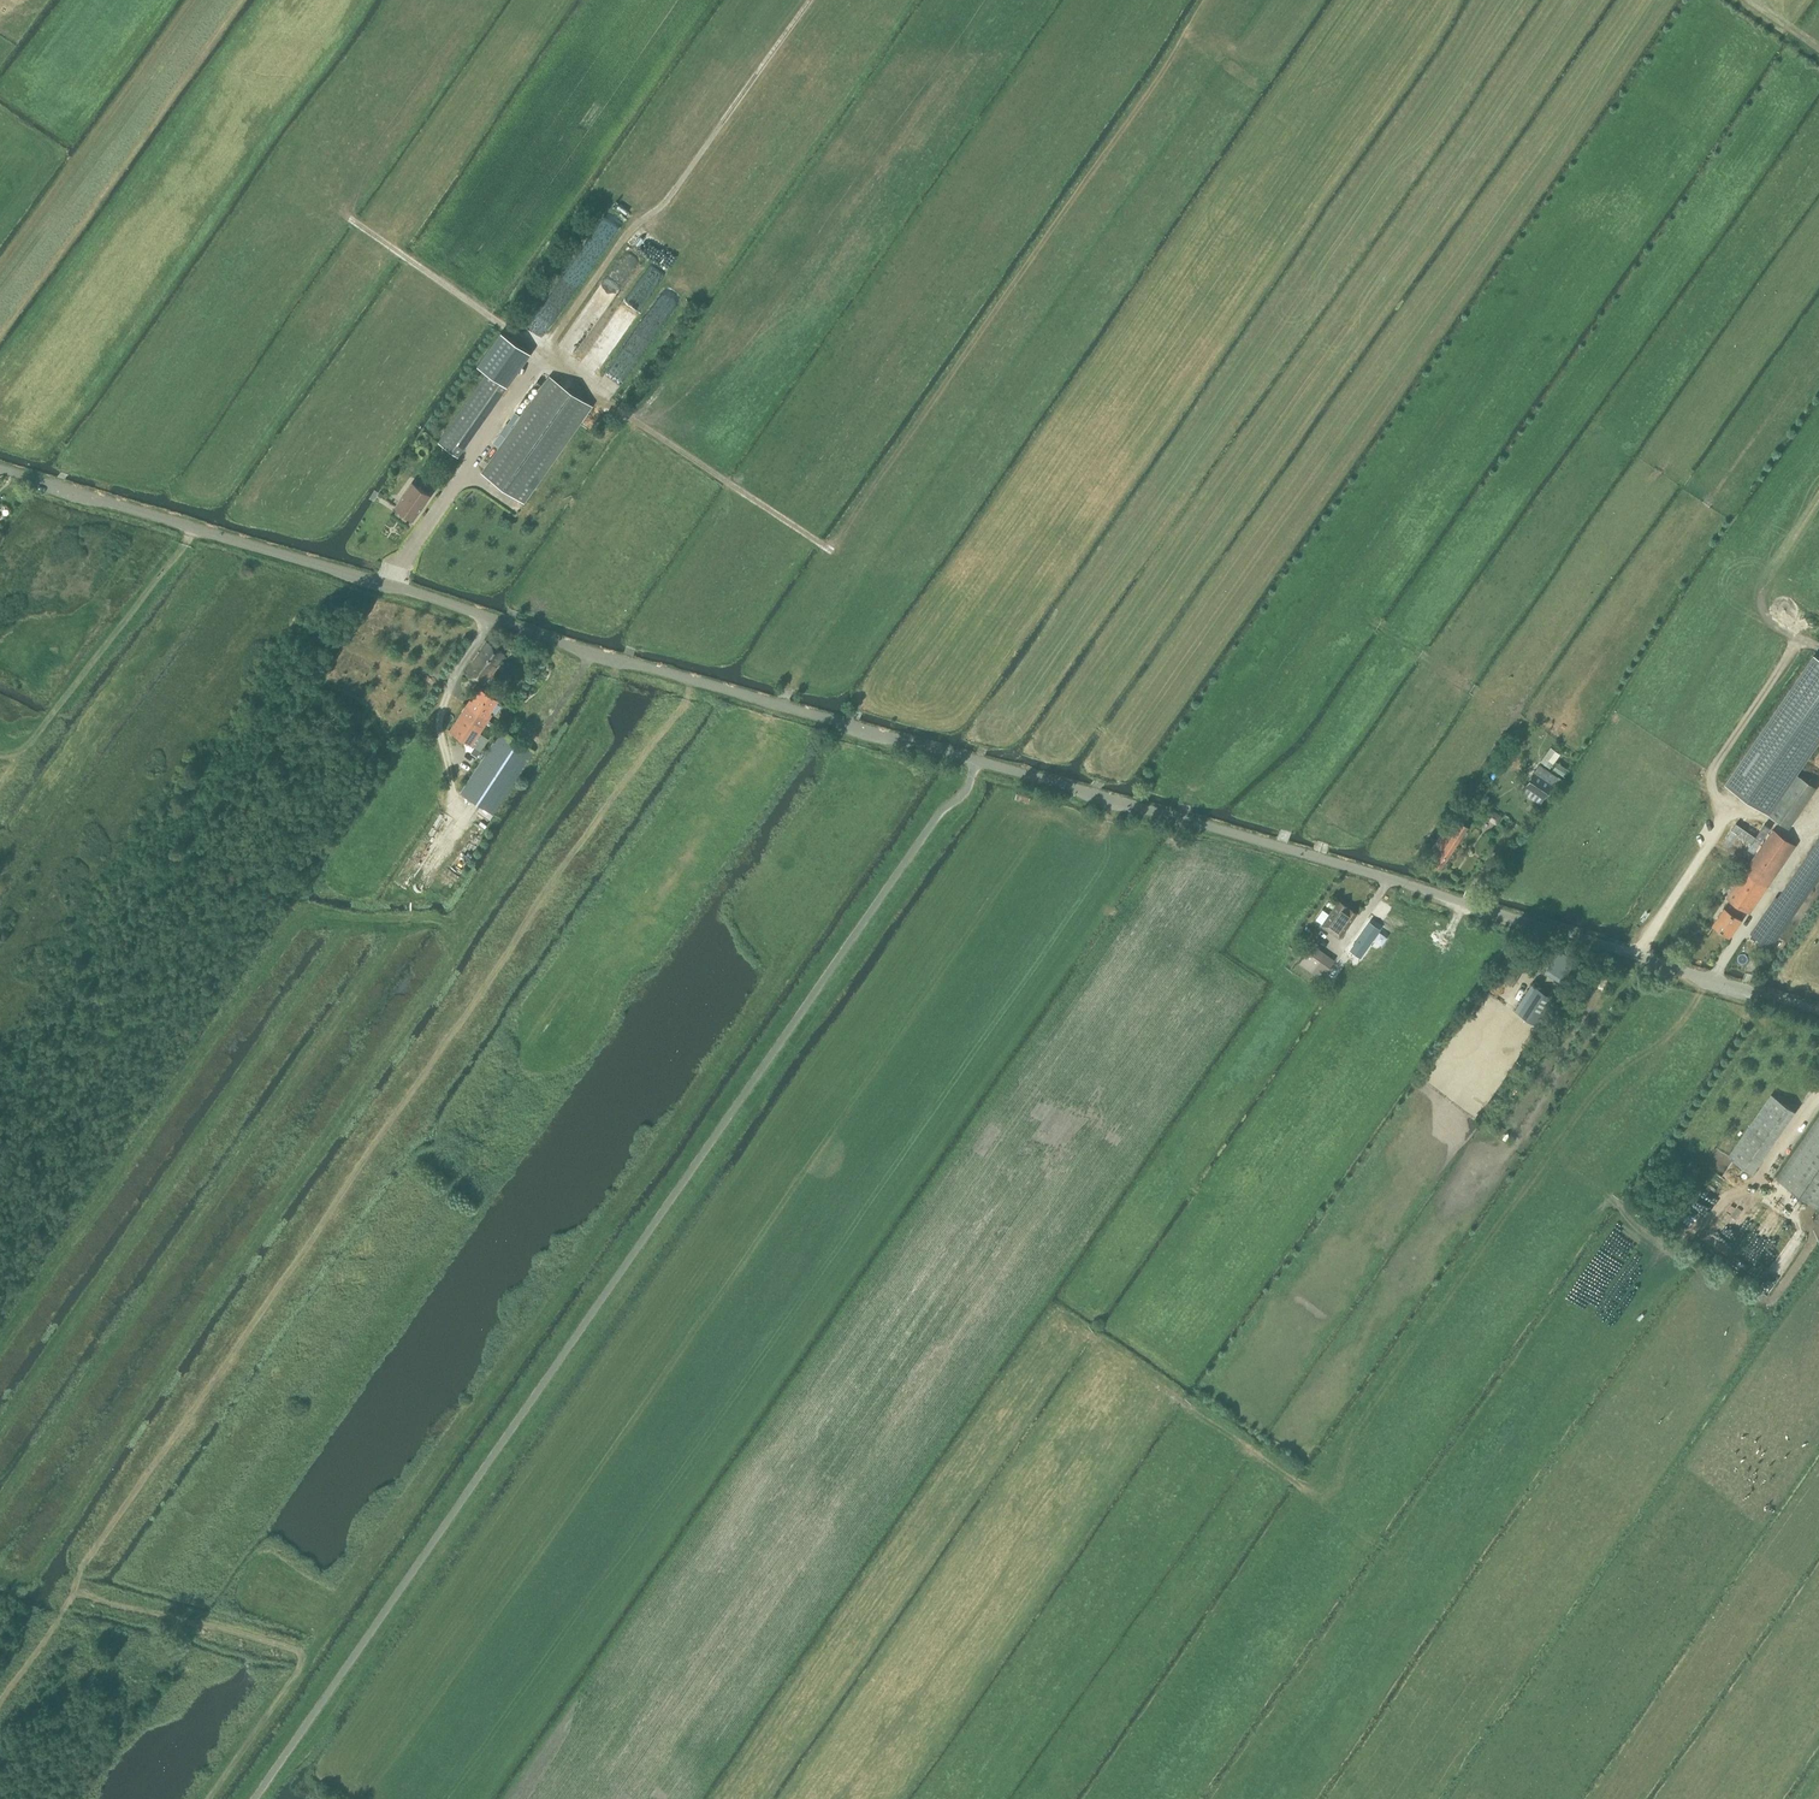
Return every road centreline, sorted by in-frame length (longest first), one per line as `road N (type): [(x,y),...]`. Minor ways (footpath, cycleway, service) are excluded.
road 1 (unclassified): [(0,467),(1818,1011)]
road 2 (track): [(345,215),(832,550)]
road 3 (track): [(545,353),(624,236),(665,204),(810,0)]
road 4 (track): [(208,1798),(303,1658),(71,1591)]
road 5 (track): [(0,756),(30,746),(194,527)]
road 6 (track): [(71,1591),(62,1622),(0,1708)]

